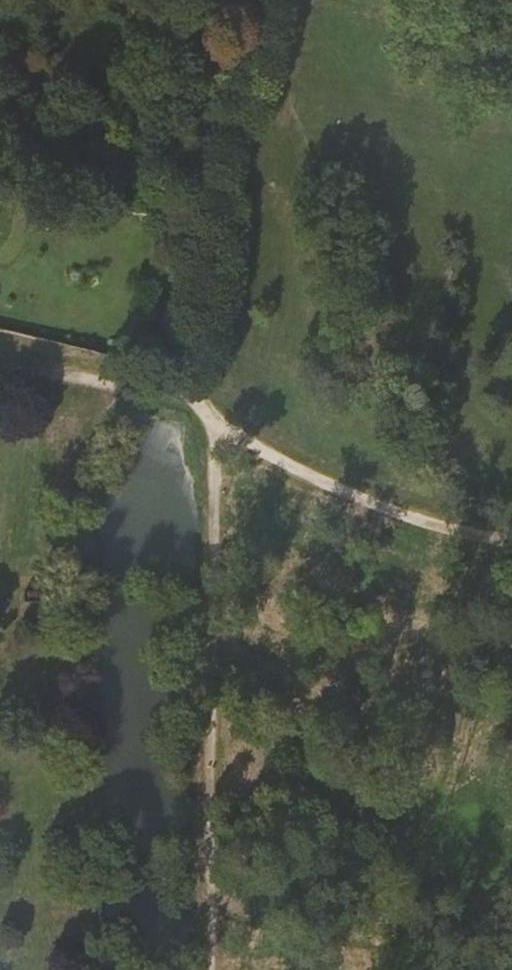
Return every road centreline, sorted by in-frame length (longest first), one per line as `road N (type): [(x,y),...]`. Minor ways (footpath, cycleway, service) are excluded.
road 1 (track): [(511,540),(367,504),(241,440),(192,394),(165,384),(0,364)]

